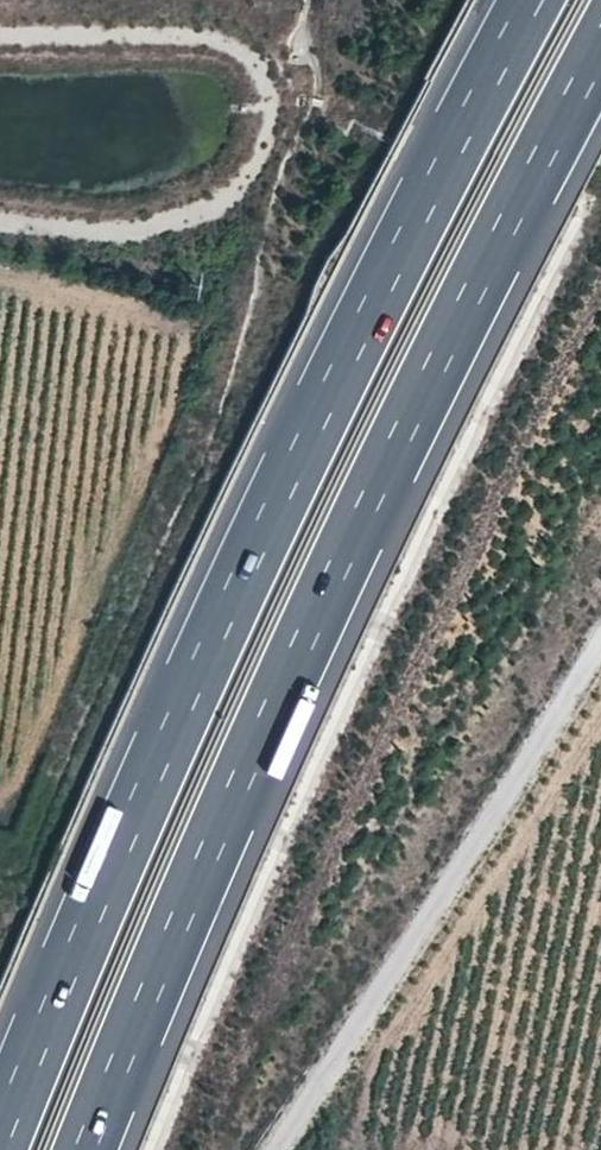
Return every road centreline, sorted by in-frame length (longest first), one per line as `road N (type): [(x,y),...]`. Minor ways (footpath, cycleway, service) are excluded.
road 1 (motorway): [(532,0),(370,311),(197,672),(0,1138)]
road 2 (motorway): [(86,1149),(365,512),(600,49)]
road 3 (unclassified): [(275,1149),(600,648)]

